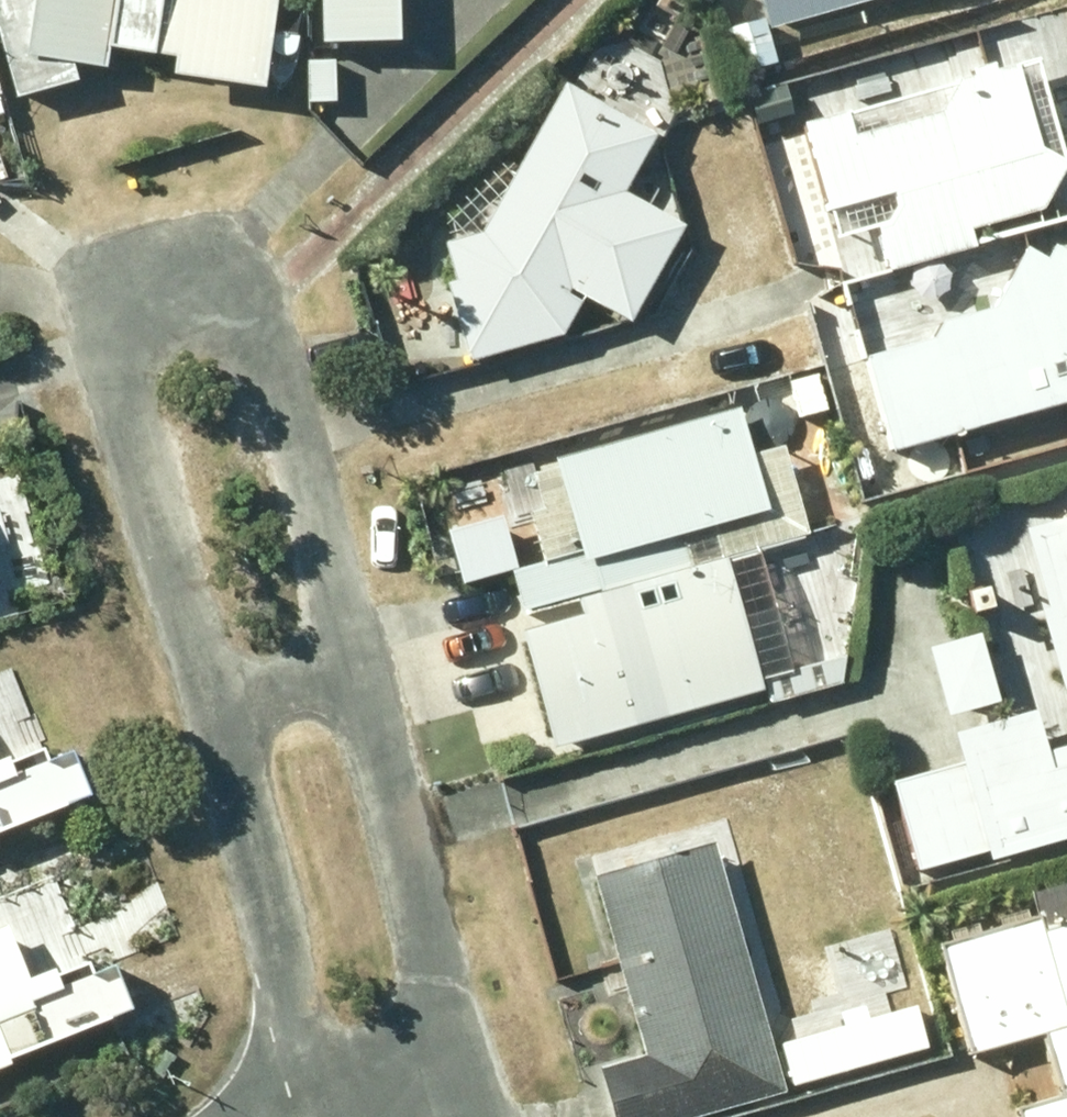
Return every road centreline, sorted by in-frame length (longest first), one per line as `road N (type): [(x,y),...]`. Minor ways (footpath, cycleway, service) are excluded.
road 1 (residential): [(329,1116),(222,705),(126,400),(123,325),(139,297),(169,282),(207,283),(237,301),(256,334),(355,662),(461,1066)]
road 2 (residential): [(461,1066),(343,1116)]

